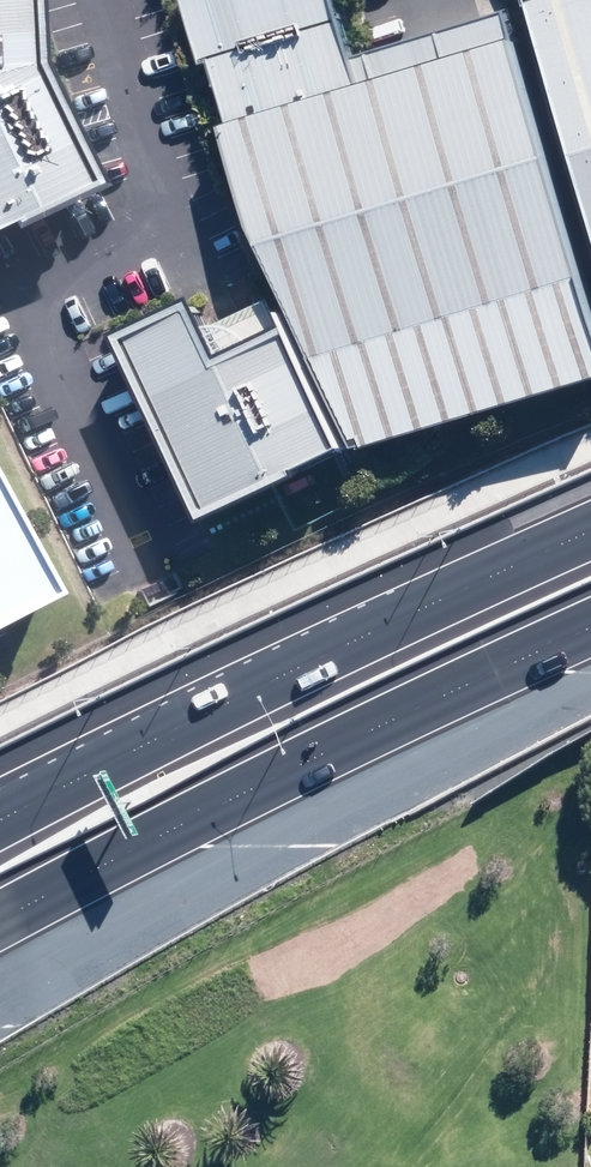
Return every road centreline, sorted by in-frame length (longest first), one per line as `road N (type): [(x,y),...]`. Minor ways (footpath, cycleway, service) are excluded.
road 1 (motorway): [(590,626),(0,920)]
road 2 (motorway): [(0,820),(479,577),(590,529)]

